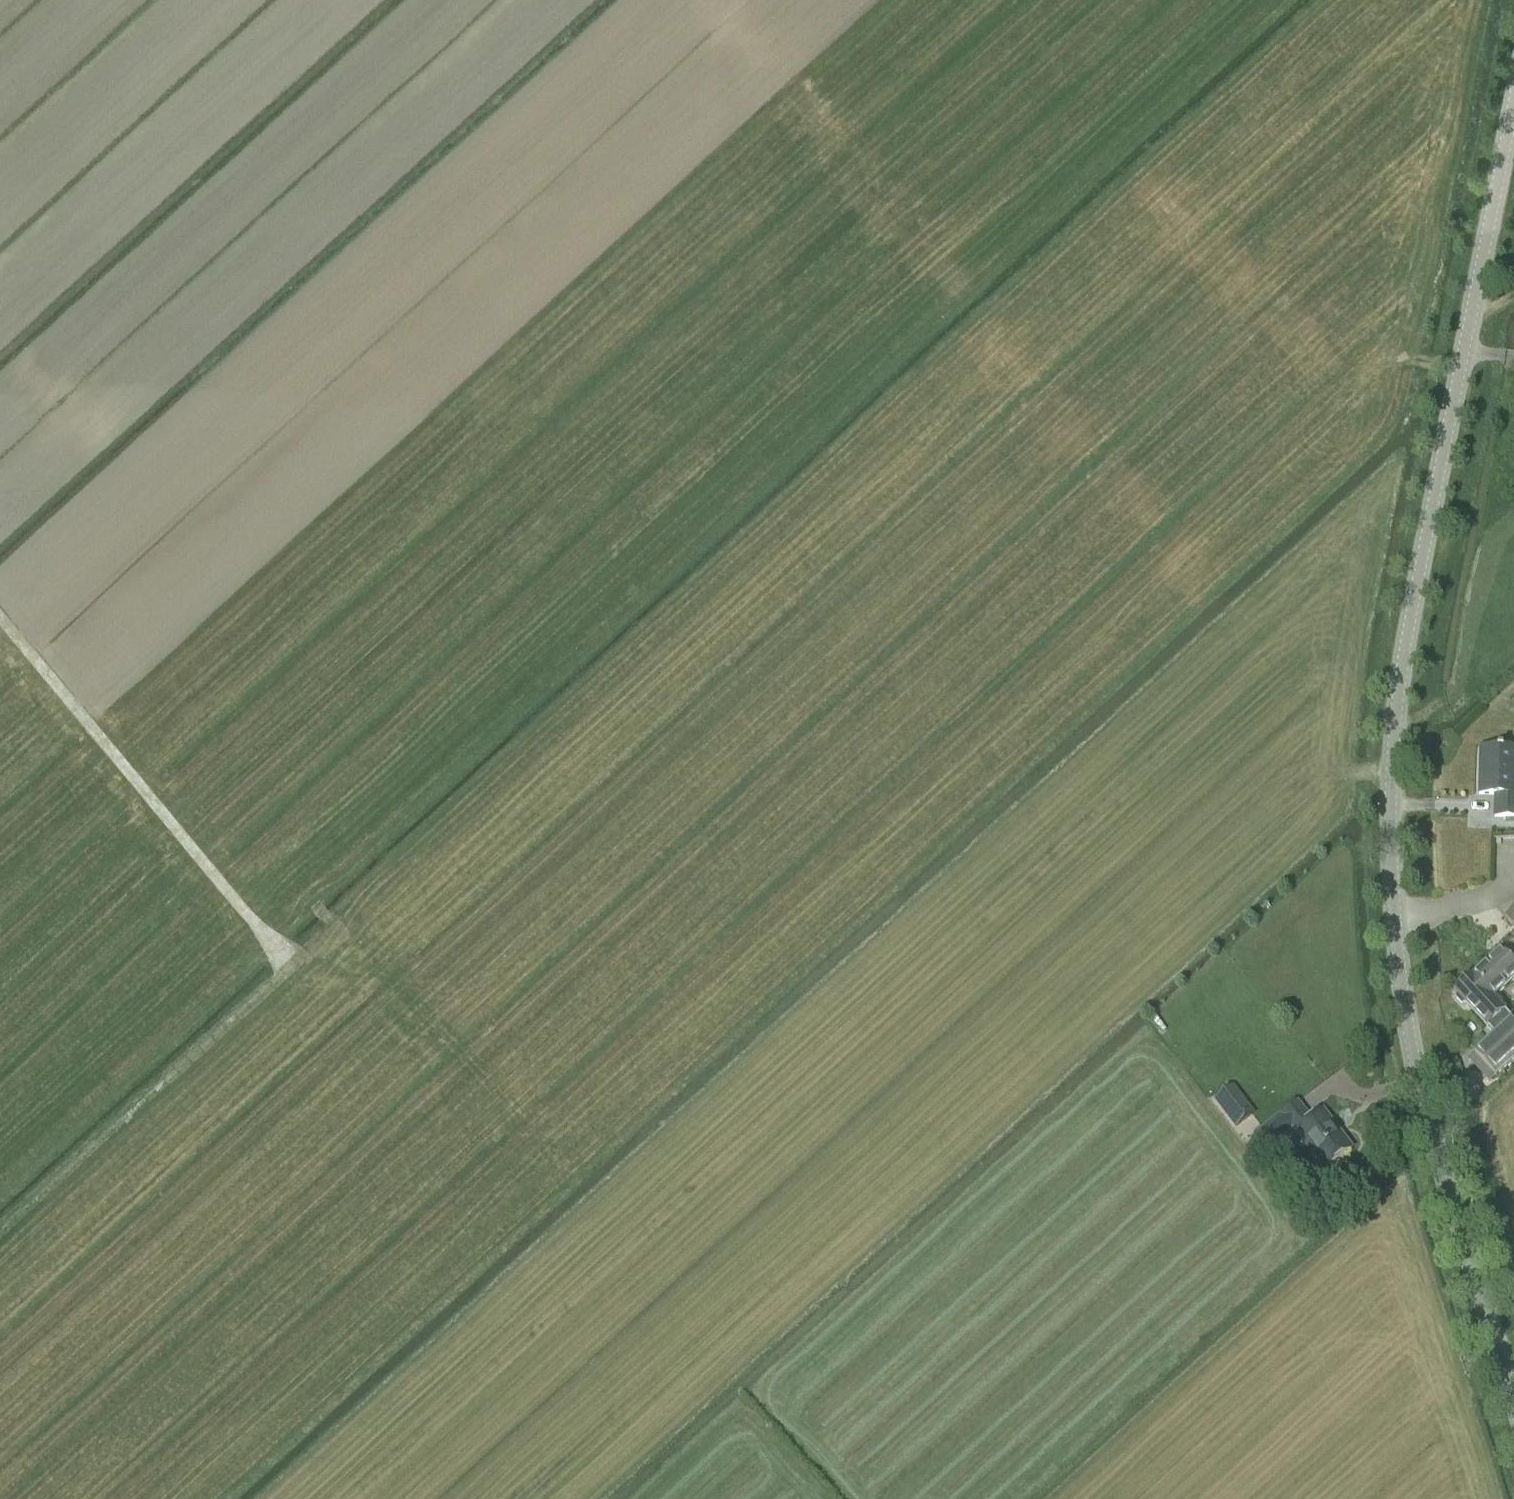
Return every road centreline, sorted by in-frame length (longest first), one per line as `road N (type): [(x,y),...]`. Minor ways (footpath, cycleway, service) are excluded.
road 1 (tertiary): [(1513,1400),(1425,1103),(1401,987),(1392,808),(1405,658),(1513,109)]

